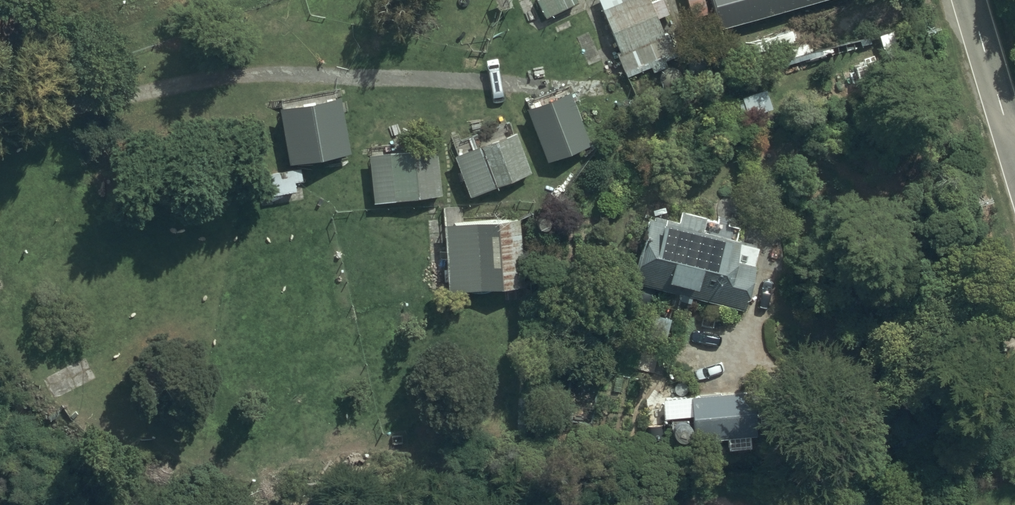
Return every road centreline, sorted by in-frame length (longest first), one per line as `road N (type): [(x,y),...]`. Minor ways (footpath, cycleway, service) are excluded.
road 1 (unclassified): [(970,0),(1014,149)]

